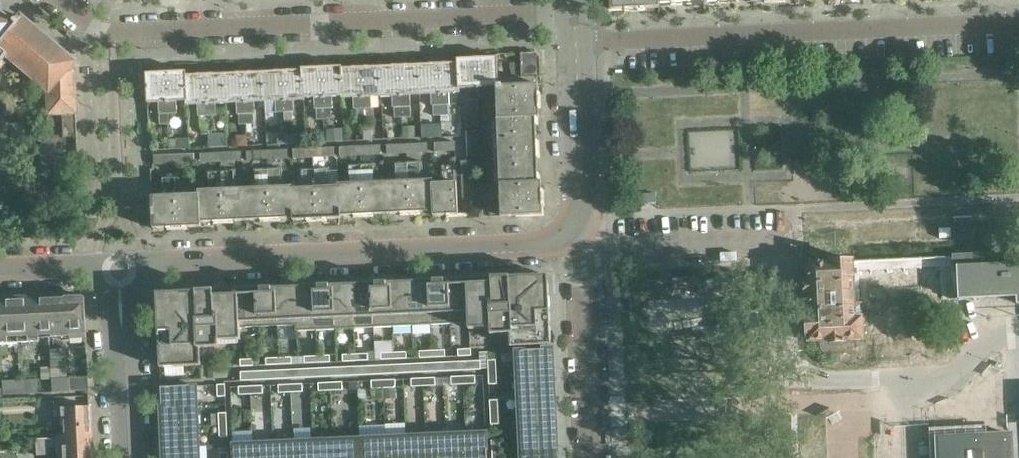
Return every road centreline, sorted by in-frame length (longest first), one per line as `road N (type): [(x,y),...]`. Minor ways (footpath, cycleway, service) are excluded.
road 1 (residential): [(111,33),(538,15),(579,40)]
road 2 (tertiary): [(123,266),(583,241)]
road 3 (residential): [(579,40),(1018,22)]
road 4 (residential): [(794,372),(783,239),(583,241)]
road 5 (residential): [(794,372),(982,367),(1002,326),(1018,325)]
road 6 (residential): [(595,457),(583,241)]
road 7 (tertiary): [(583,241),(579,40)]
road 8 (tertiary): [(131,457),(123,266)]
road 9 (tertiary): [(0,270),(123,266)]

